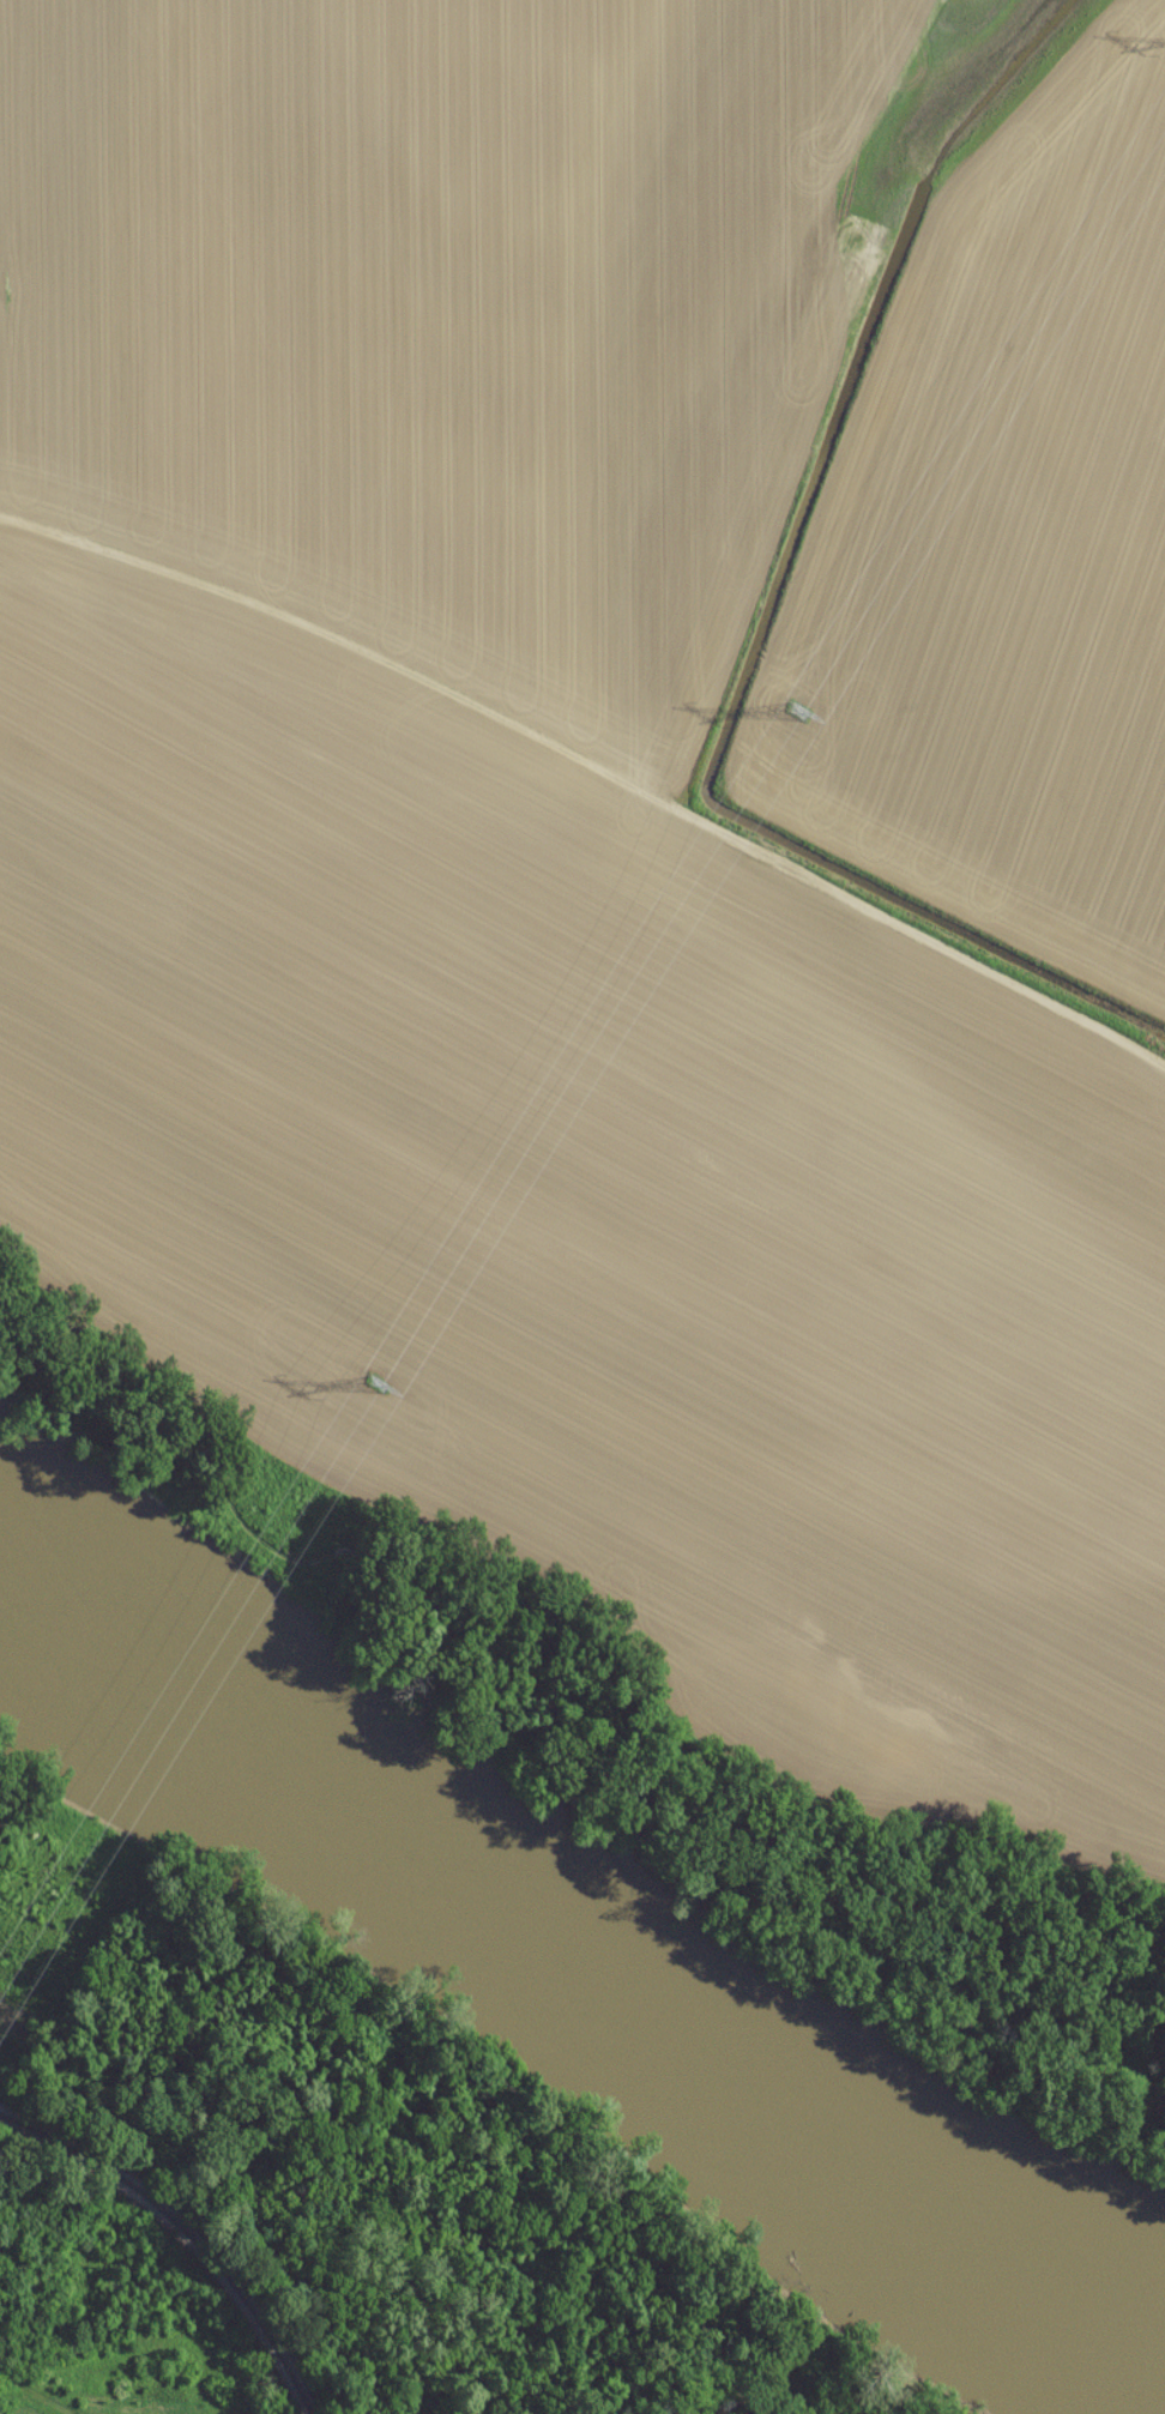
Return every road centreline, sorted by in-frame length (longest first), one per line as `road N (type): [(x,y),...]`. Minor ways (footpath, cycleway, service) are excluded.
road 1 (track): [(1164,1069),(313,633),(0,527)]

